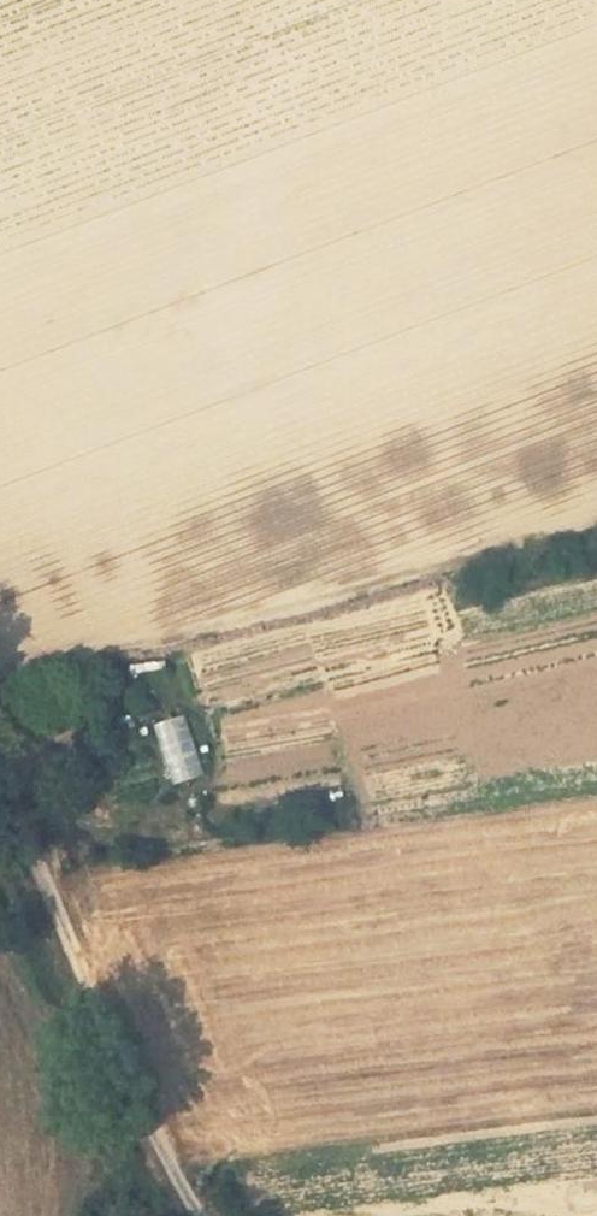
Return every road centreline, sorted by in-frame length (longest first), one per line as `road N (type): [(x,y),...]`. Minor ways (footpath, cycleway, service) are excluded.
road 1 (track): [(0,779),(164,1160),(204,1215)]

